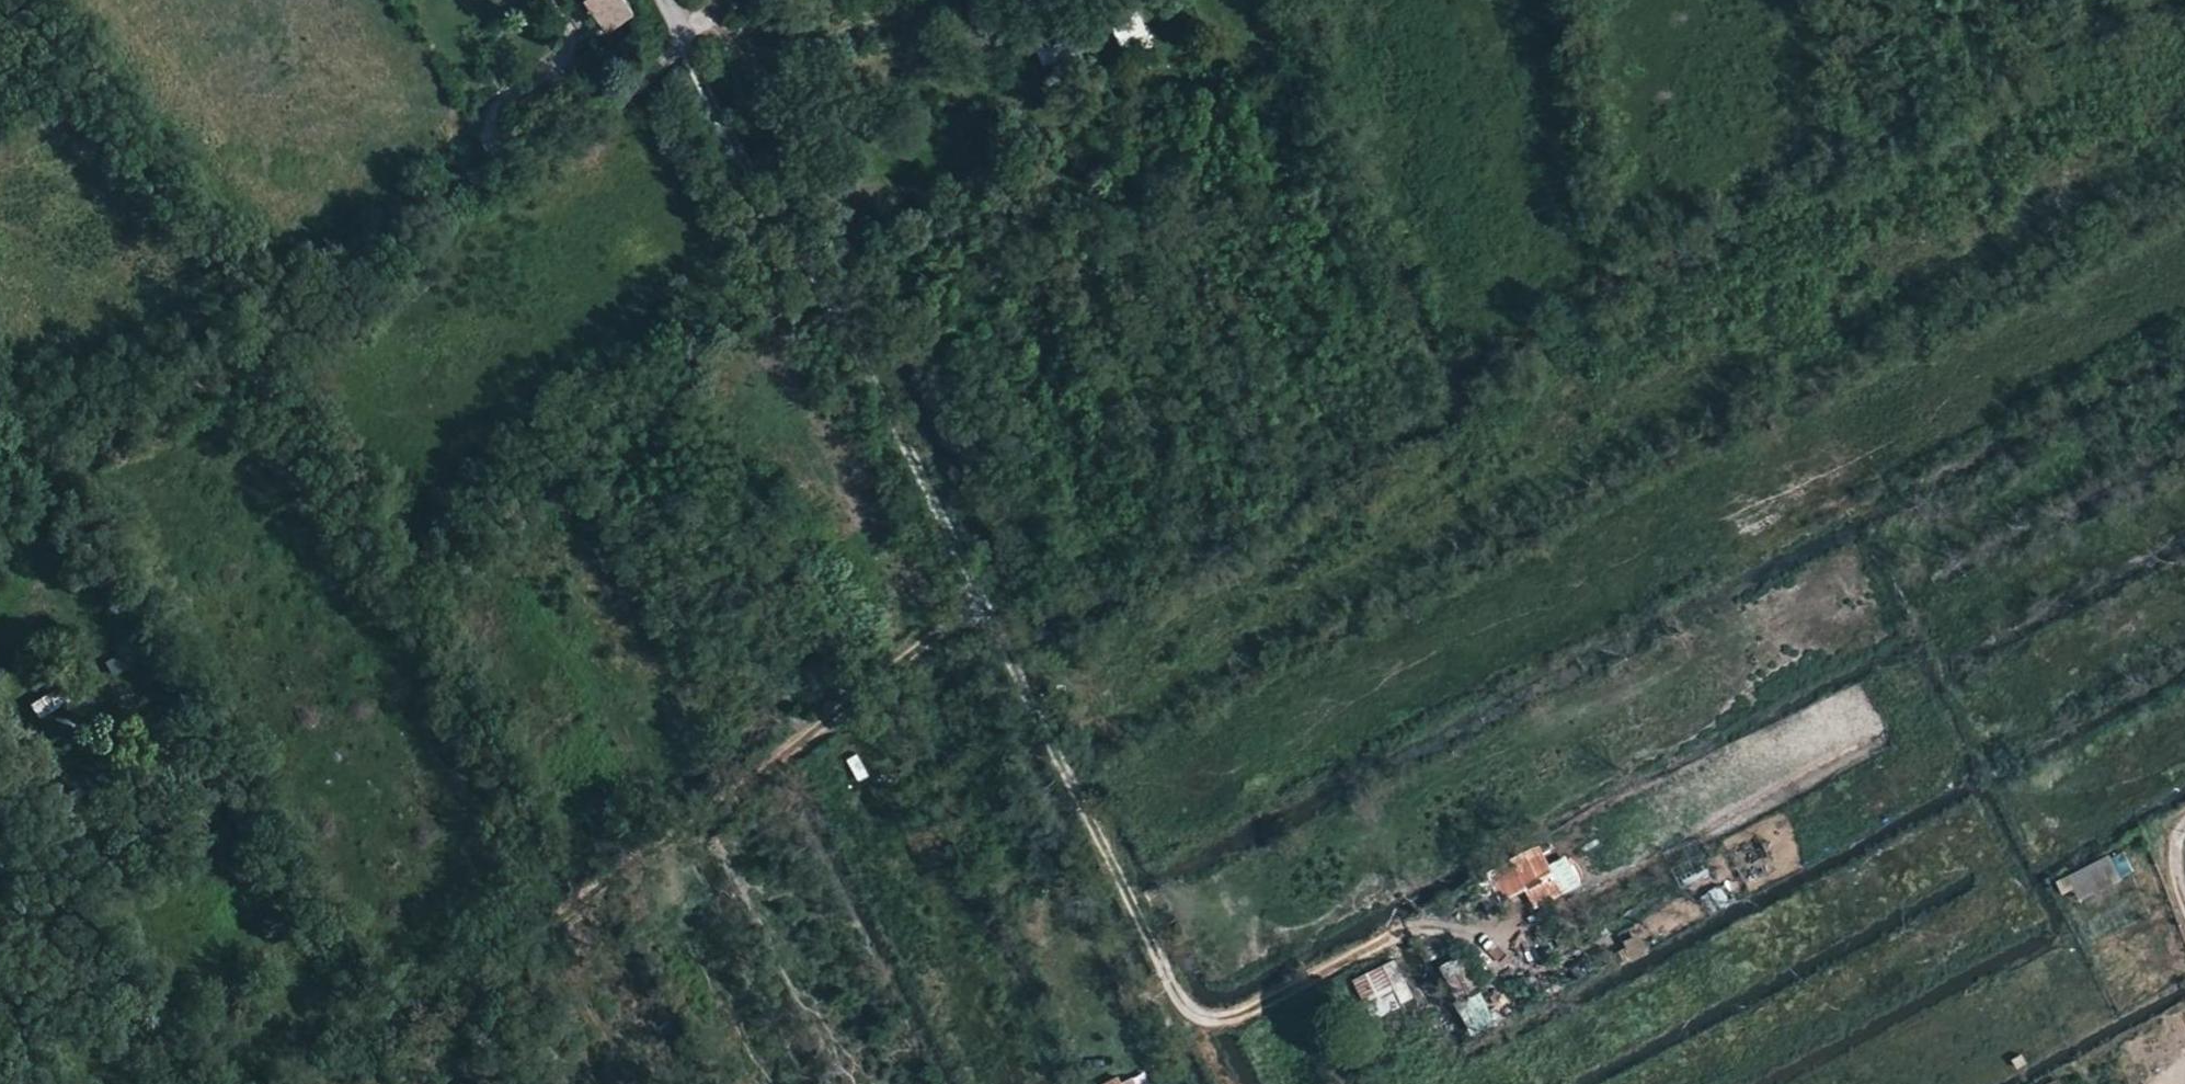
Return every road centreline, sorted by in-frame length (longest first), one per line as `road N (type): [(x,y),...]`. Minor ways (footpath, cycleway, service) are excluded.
road 1 (track): [(671,32),(895,427),(1186,1016)]

